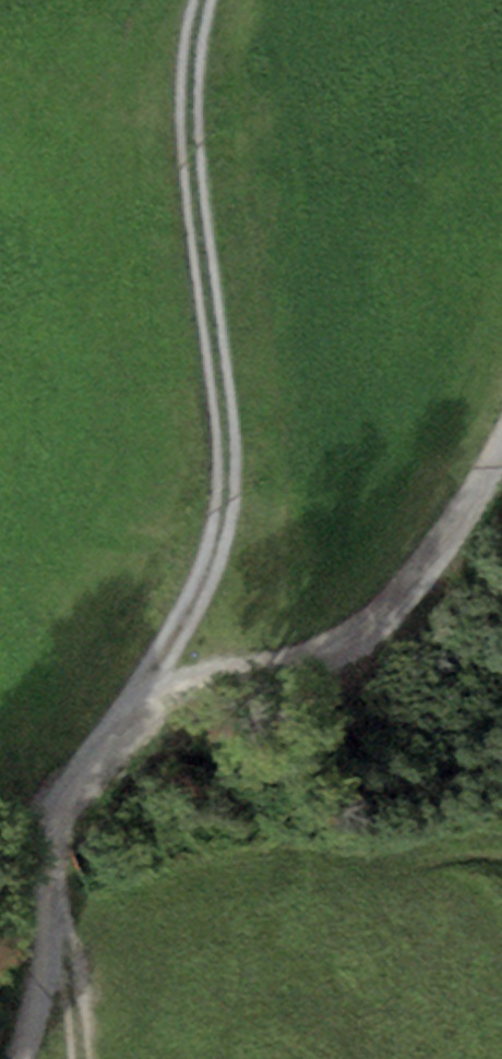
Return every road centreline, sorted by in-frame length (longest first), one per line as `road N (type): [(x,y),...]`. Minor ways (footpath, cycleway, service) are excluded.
road 1 (track): [(208,0),(186,73),(231,447),(198,586),(130,717)]
road 2 (track): [(130,717),(242,668),(328,650),(402,600),(486,486),(501,446)]
road 3 (track): [(130,717),(60,827),(59,923)]
road 4 (track): [(26,1058),(59,923)]
road 5 (track): [(59,923),(80,1058)]

